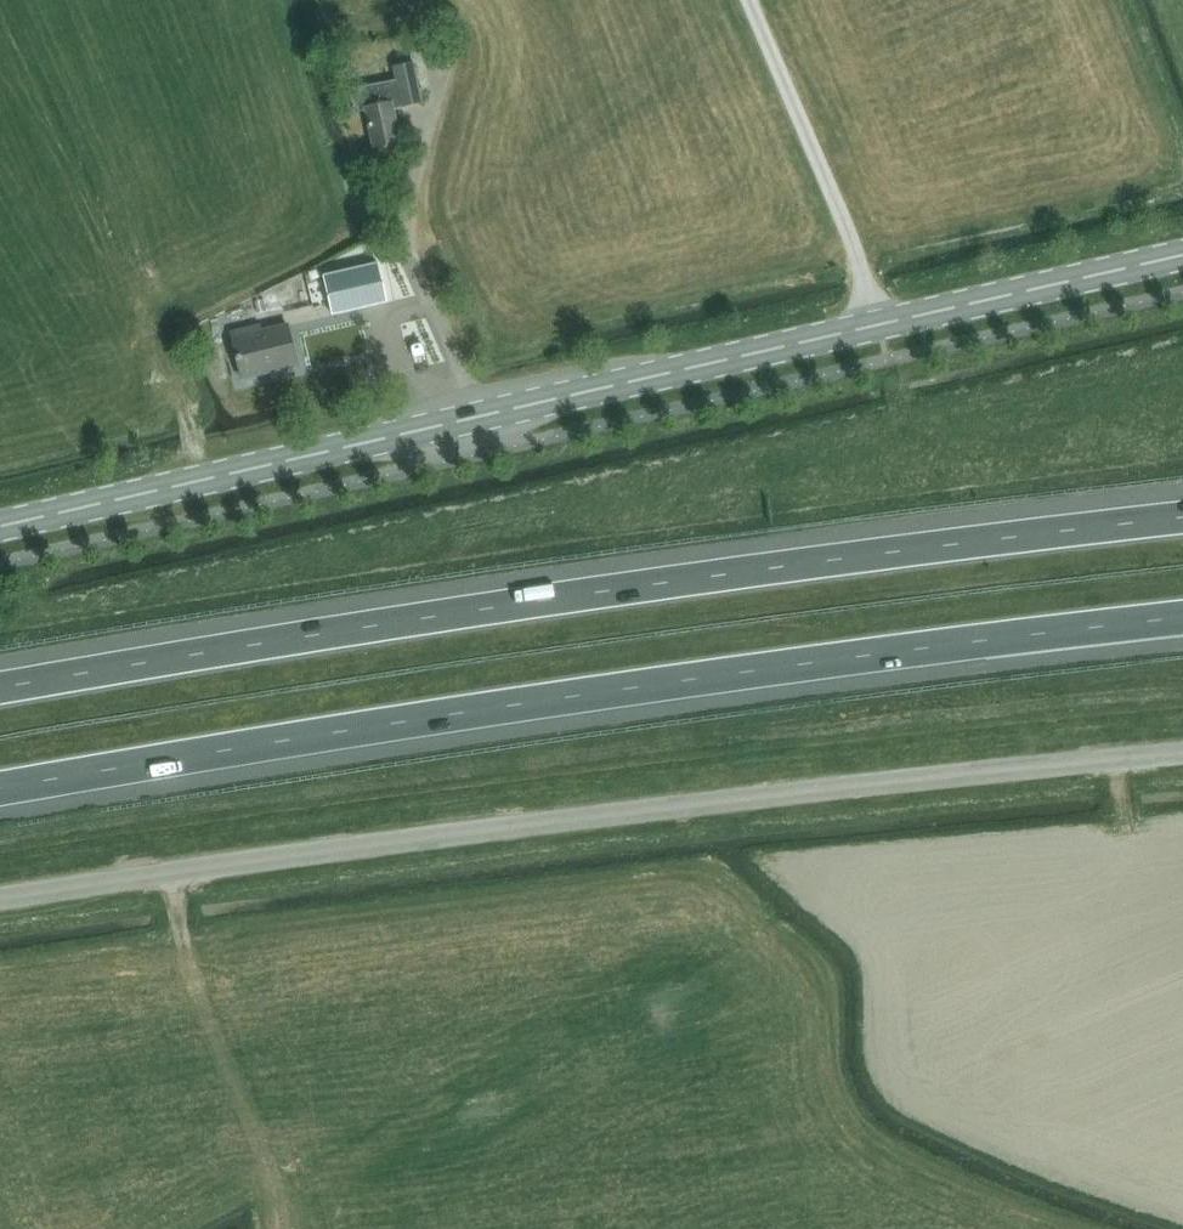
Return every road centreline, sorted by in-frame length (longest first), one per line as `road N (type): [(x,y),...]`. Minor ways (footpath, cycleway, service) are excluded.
road 1 (tertiary): [(0,536),(1182,258)]
road 2 (motorway): [(0,789),(840,653),(1182,616)]
road 3 (motorway): [(1182,519),(827,558),(0,690)]
road 4 (unclassified): [(0,898),(635,811),(1182,752)]

